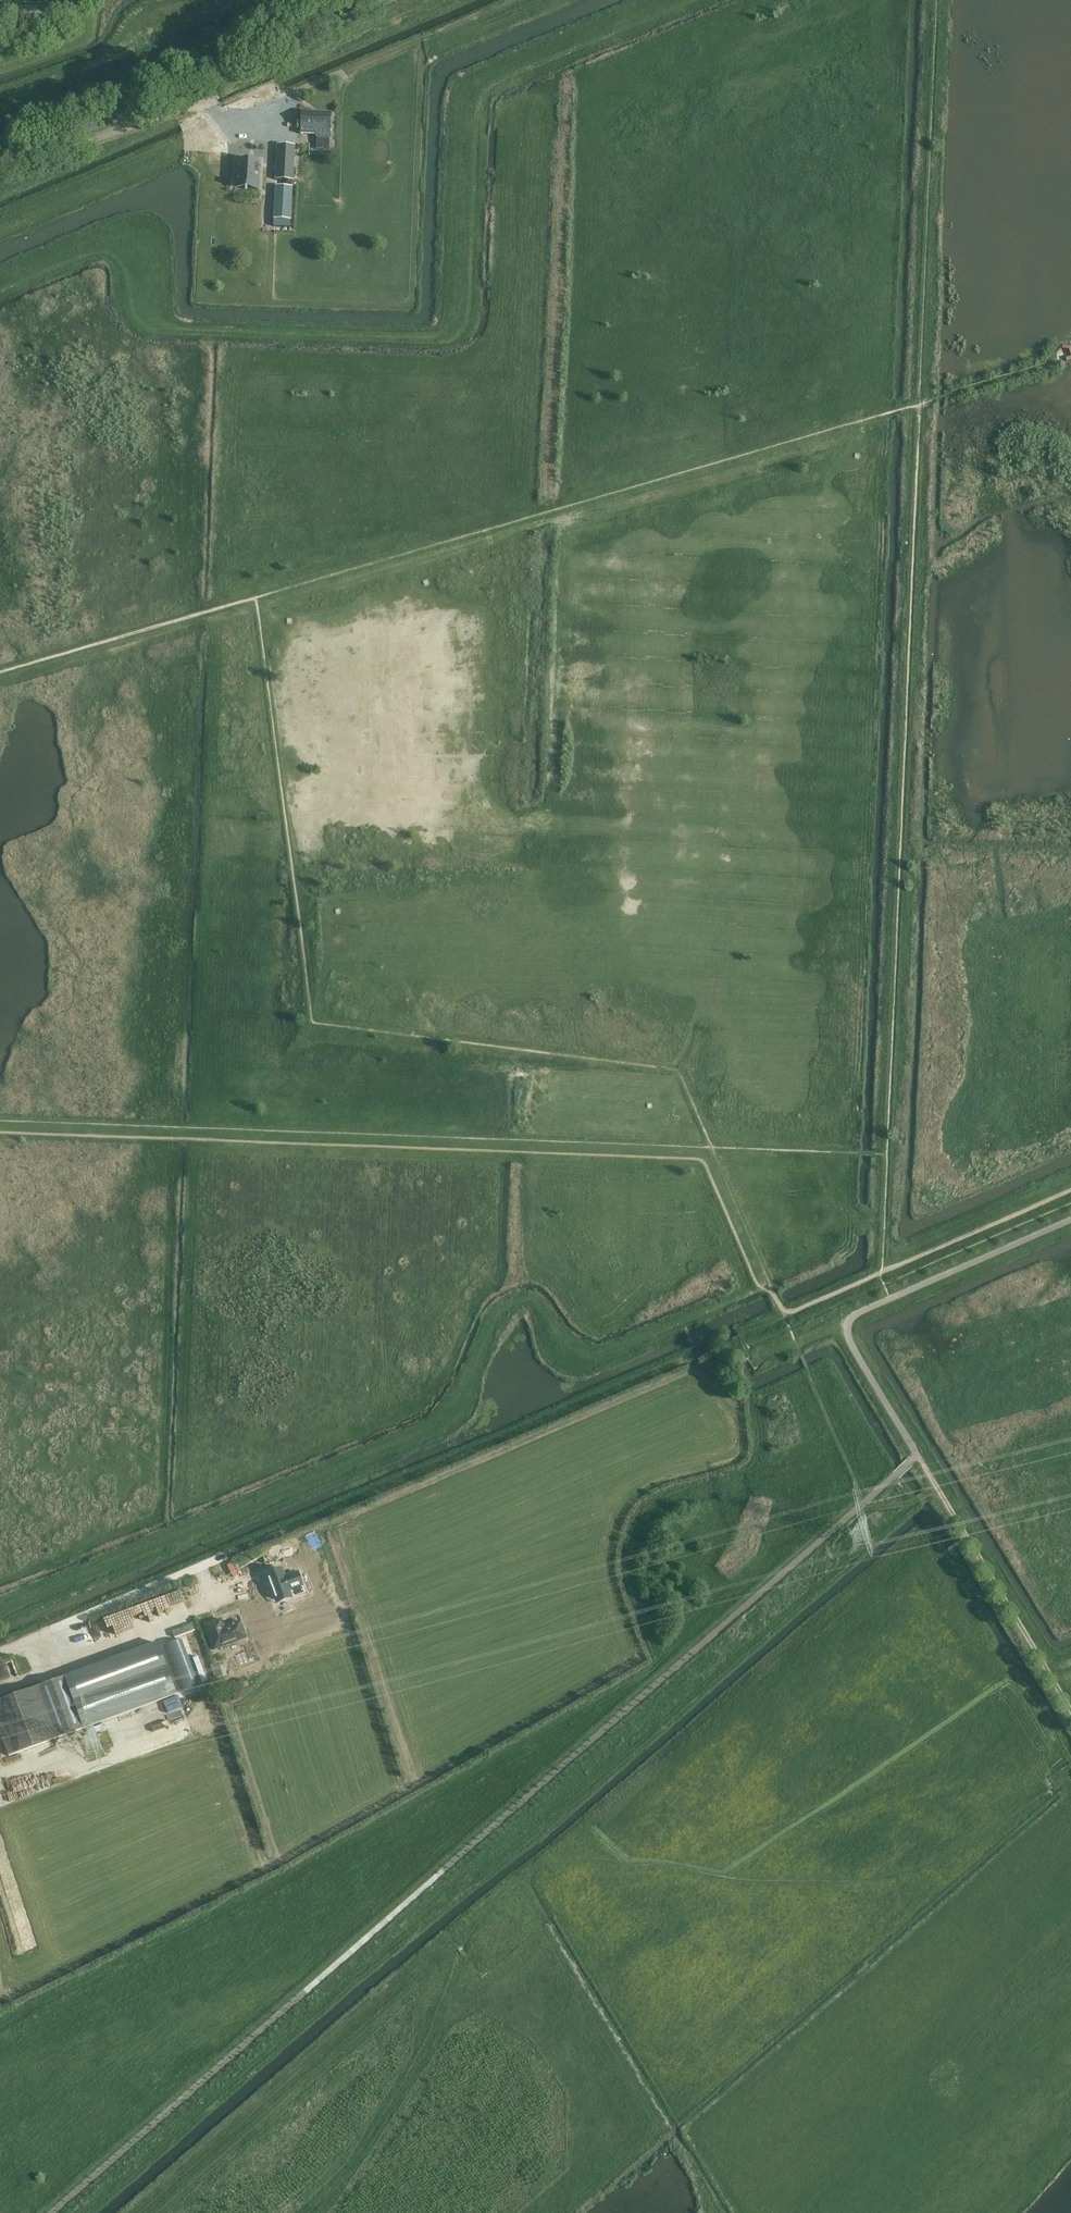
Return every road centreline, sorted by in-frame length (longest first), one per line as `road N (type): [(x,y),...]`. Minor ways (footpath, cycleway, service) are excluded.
road 1 (unclassified): [(0,165),(393,0)]
road 2 (track): [(1070,1715),(916,1455)]

